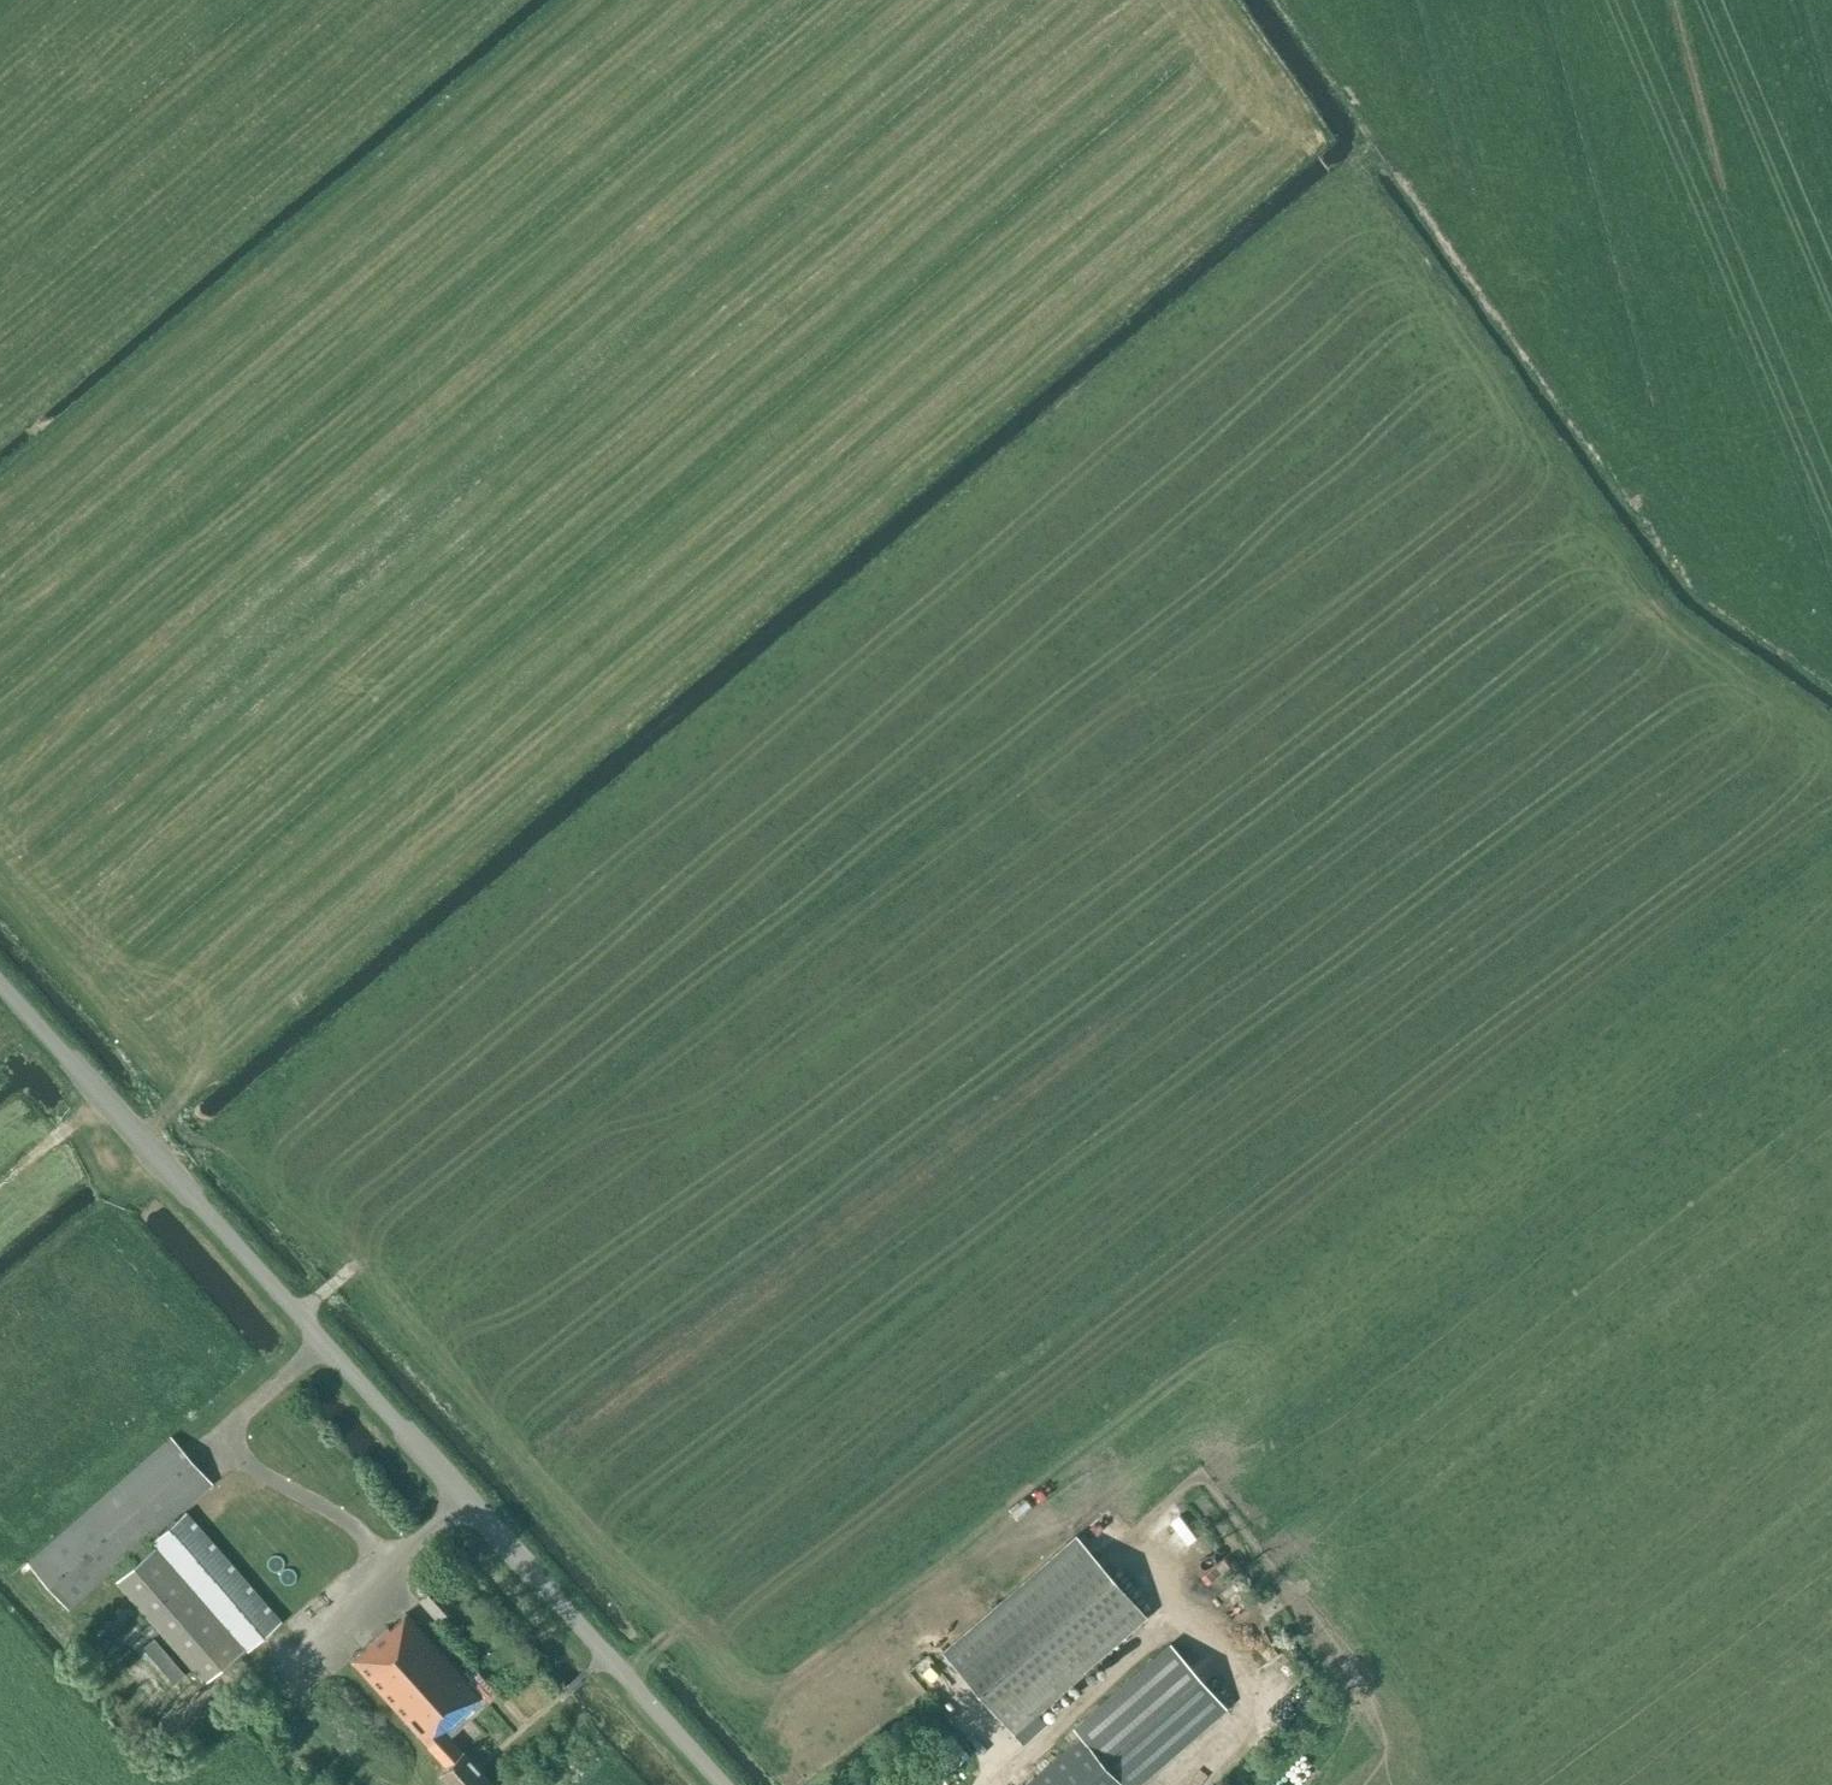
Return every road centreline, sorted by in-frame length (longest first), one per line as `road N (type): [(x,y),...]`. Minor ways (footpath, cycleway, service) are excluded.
road 1 (unclassified): [(712,1784),(213,1217),(83,1090)]
road 2 (unclassified): [(119,1775),(0,1632)]
road 3 (unclassified): [(83,1090),(0,995)]

